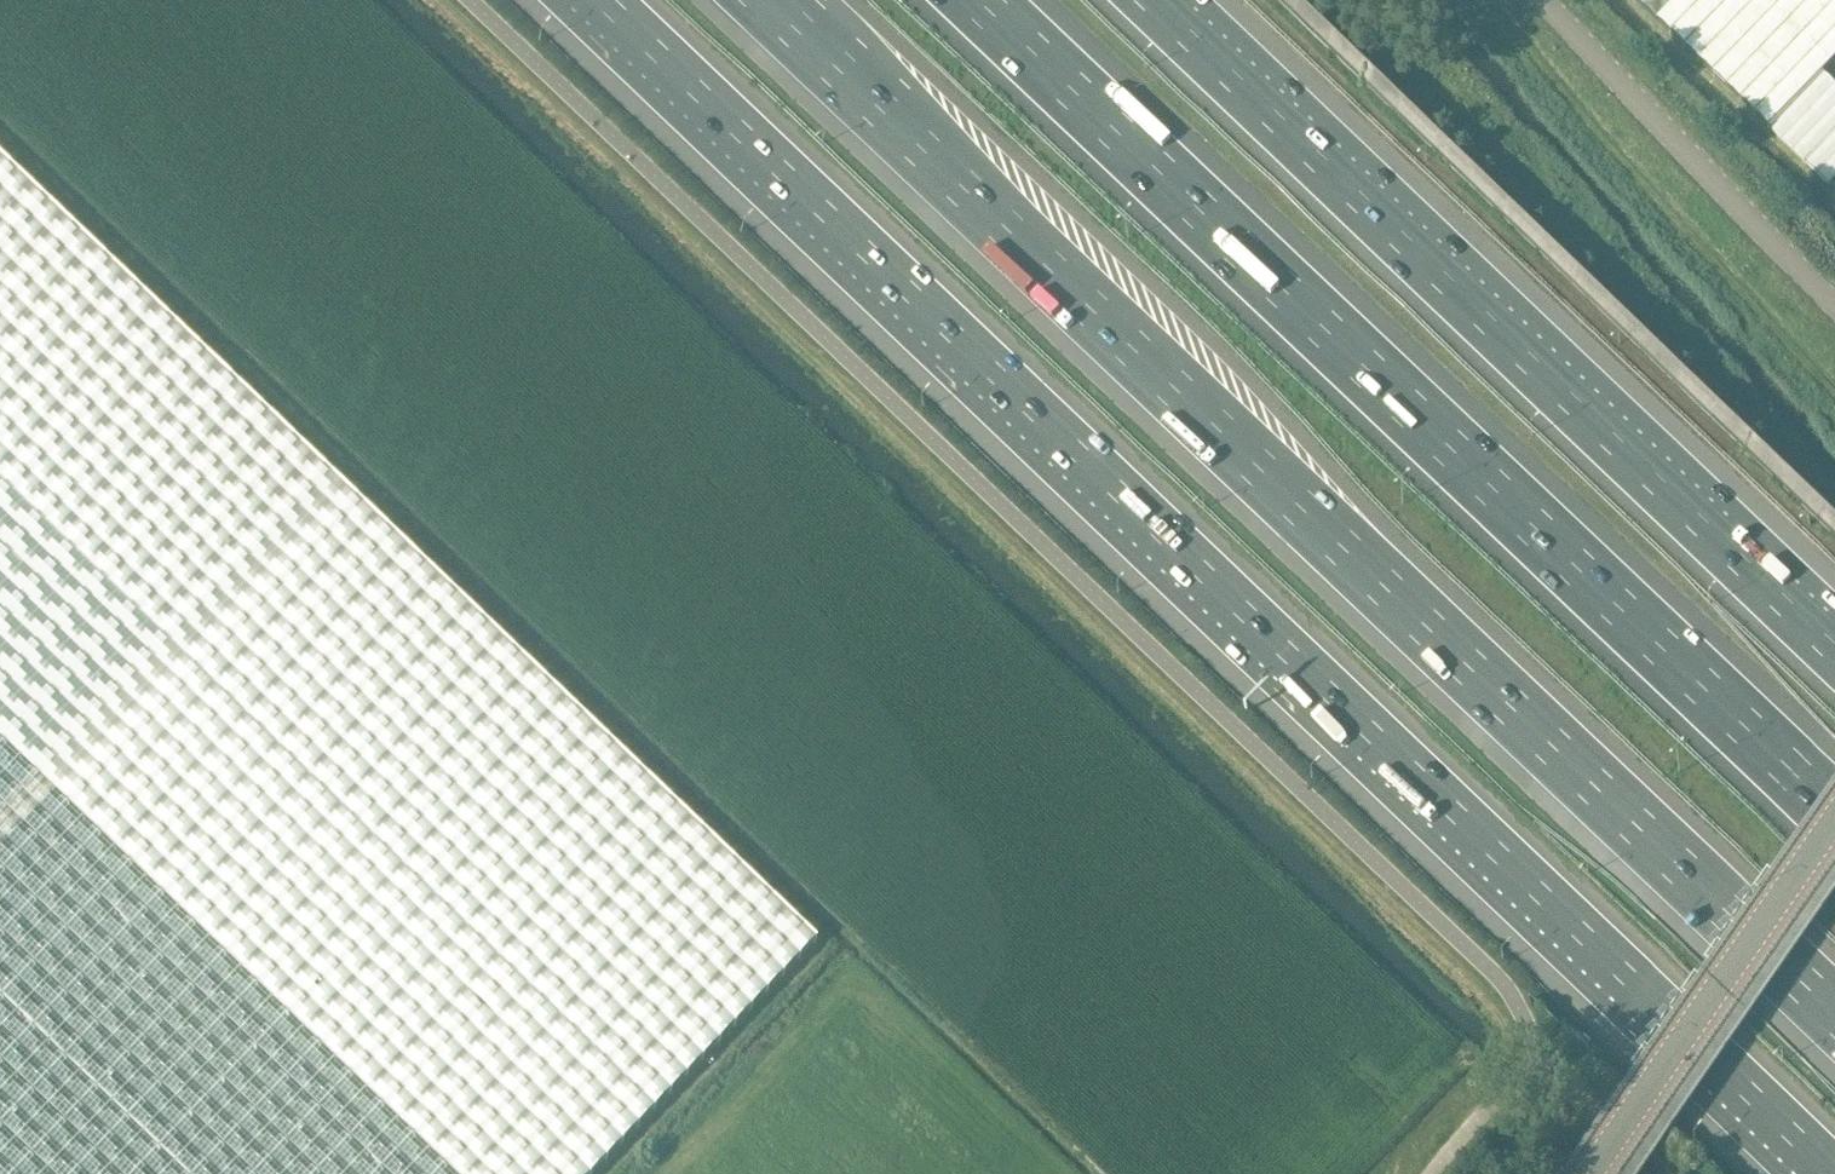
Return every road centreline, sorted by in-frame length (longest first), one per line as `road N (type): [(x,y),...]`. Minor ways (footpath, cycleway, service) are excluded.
road 1 (motorway): [(603,0),(1832,1173)]
road 2 (motorway): [(766,0),(1834,1015)]
road 3 (motorway): [(1834,810),(973,0)]
road 4 (motorway): [(1834,641),(1166,0)]
road 5 (unclassified): [(1592,1173),(1834,824)]
road 6 (unclassified): [(1542,0),(1834,305)]
road 7 (unclassified): [(1654,1173),(1541,1058)]
road 8 (unclassified): [(1431,1173),(1541,1058)]

